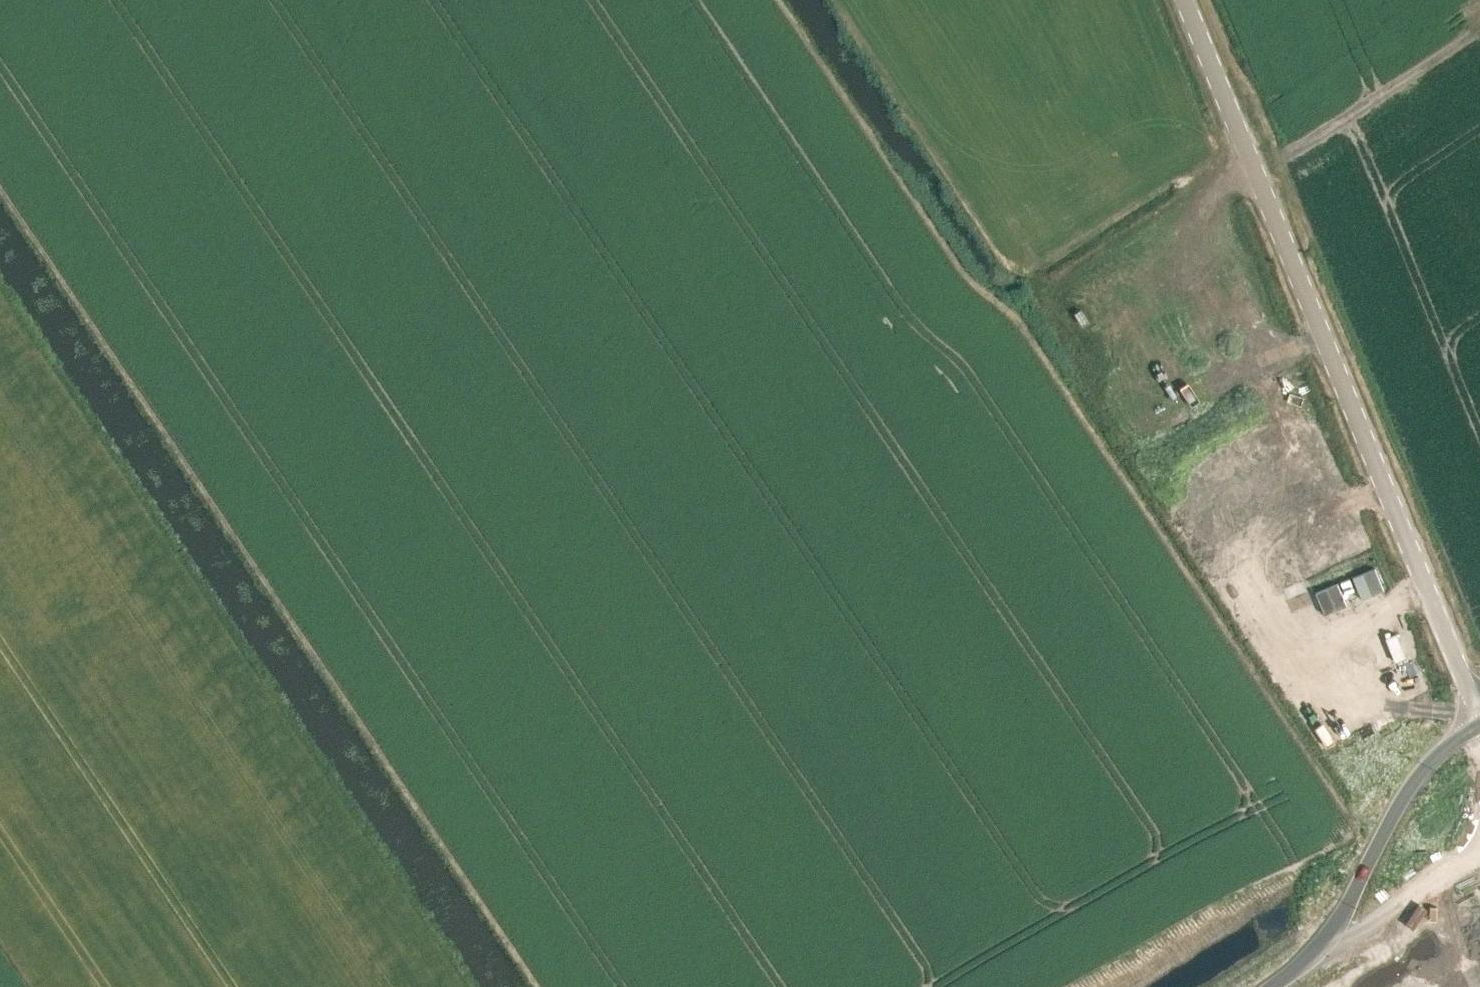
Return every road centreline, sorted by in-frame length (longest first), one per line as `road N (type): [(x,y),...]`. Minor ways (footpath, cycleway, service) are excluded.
road 1 (unclassified): [(1479,723),(1182,0)]
road 2 (trunk): [(1479,844),(1261,986)]

